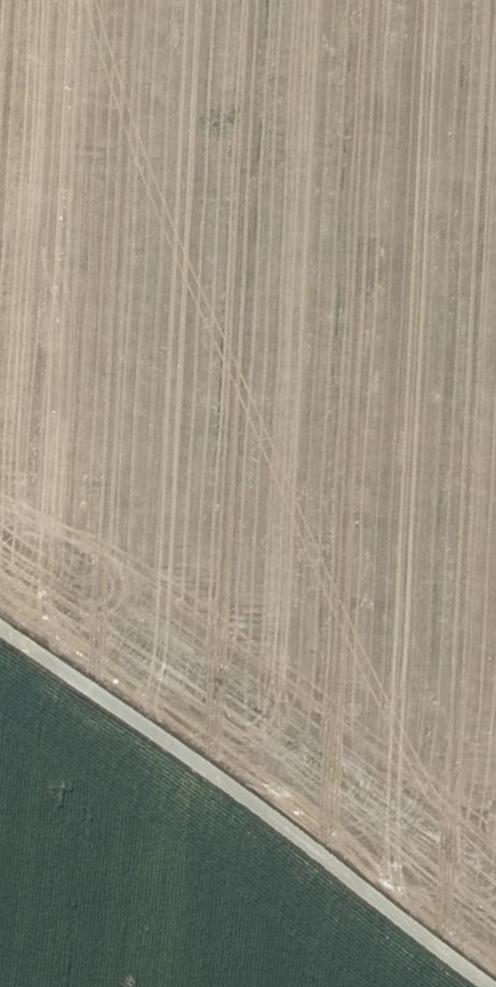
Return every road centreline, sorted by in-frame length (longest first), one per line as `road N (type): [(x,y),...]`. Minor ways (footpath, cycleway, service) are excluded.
road 1 (track): [(495,979),(128,697),(0,615)]

